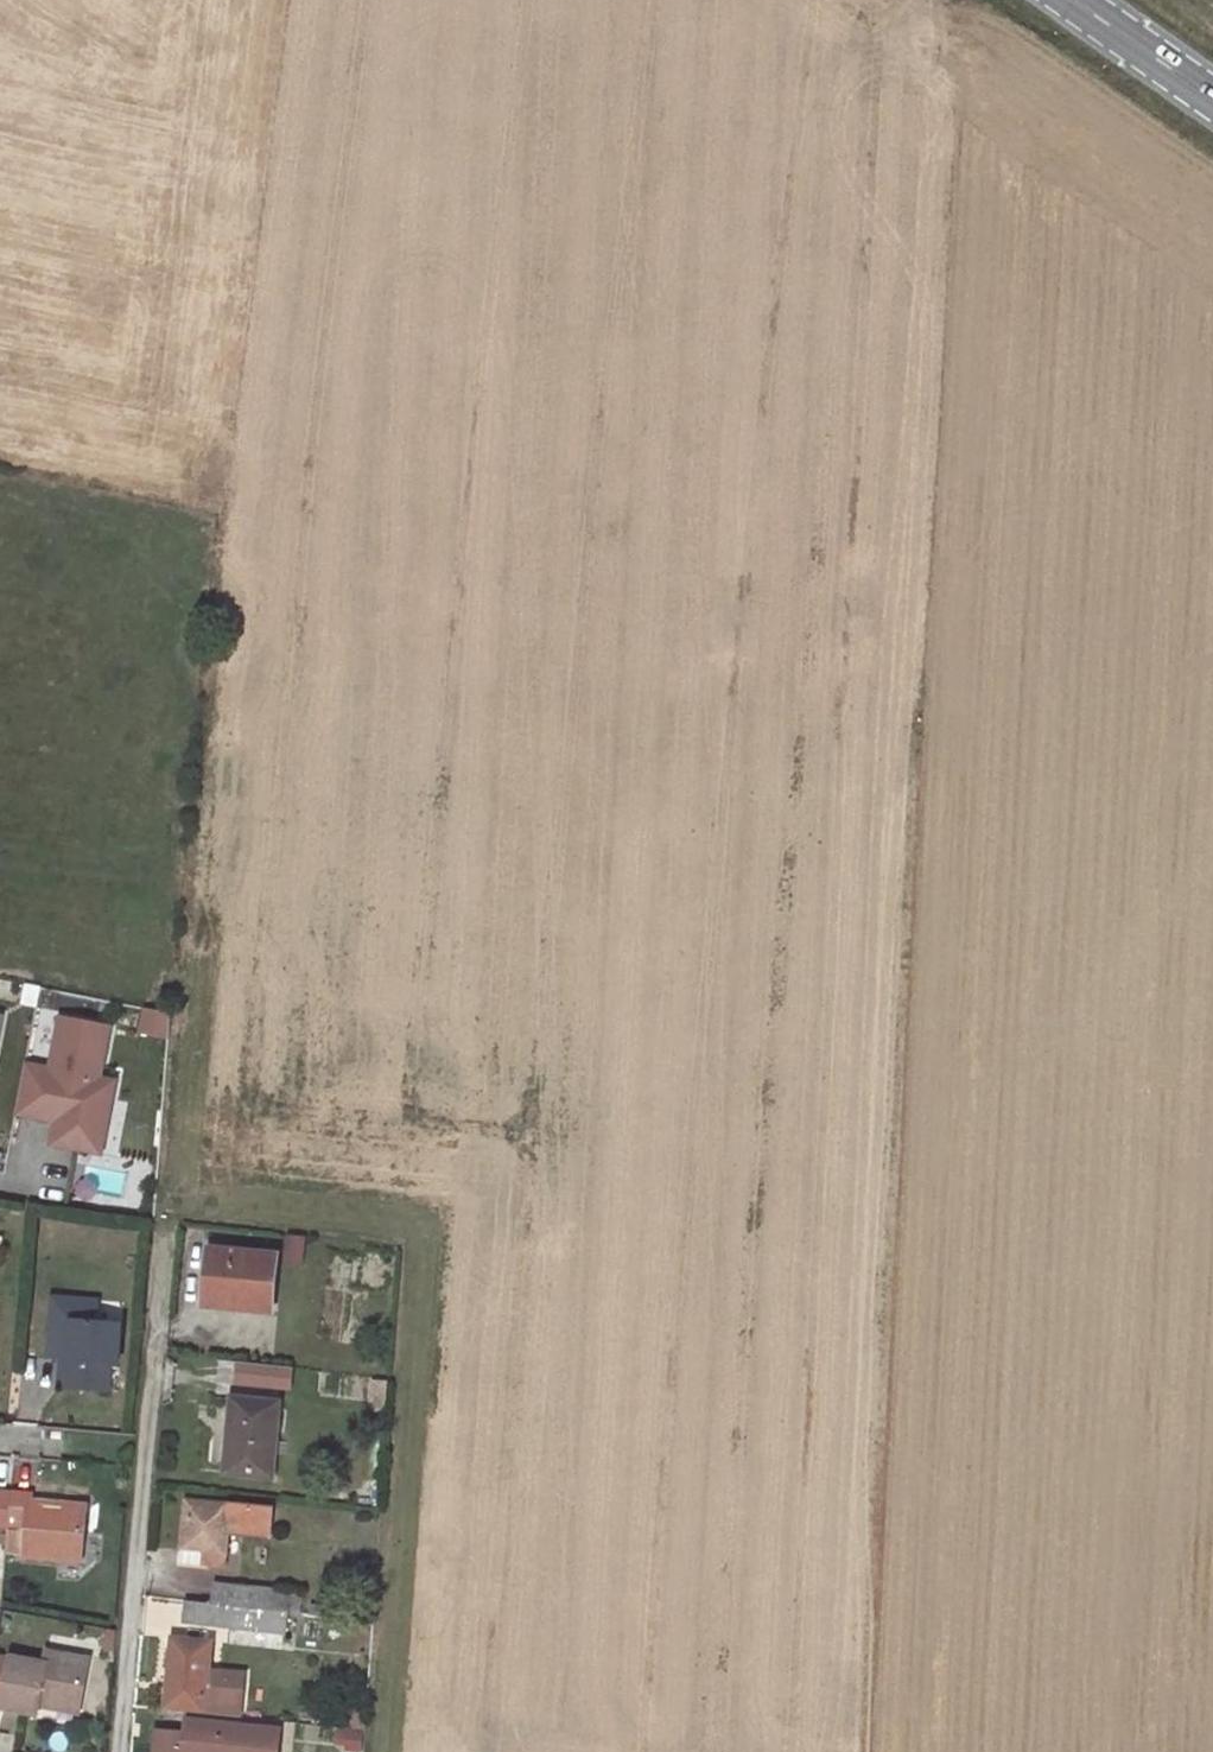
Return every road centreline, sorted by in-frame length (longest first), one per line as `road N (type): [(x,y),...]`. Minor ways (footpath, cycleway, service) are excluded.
road 1 (residential): [(163,1250),(122,1751)]
road 2 (primary): [(1069,0),(1212,101)]

